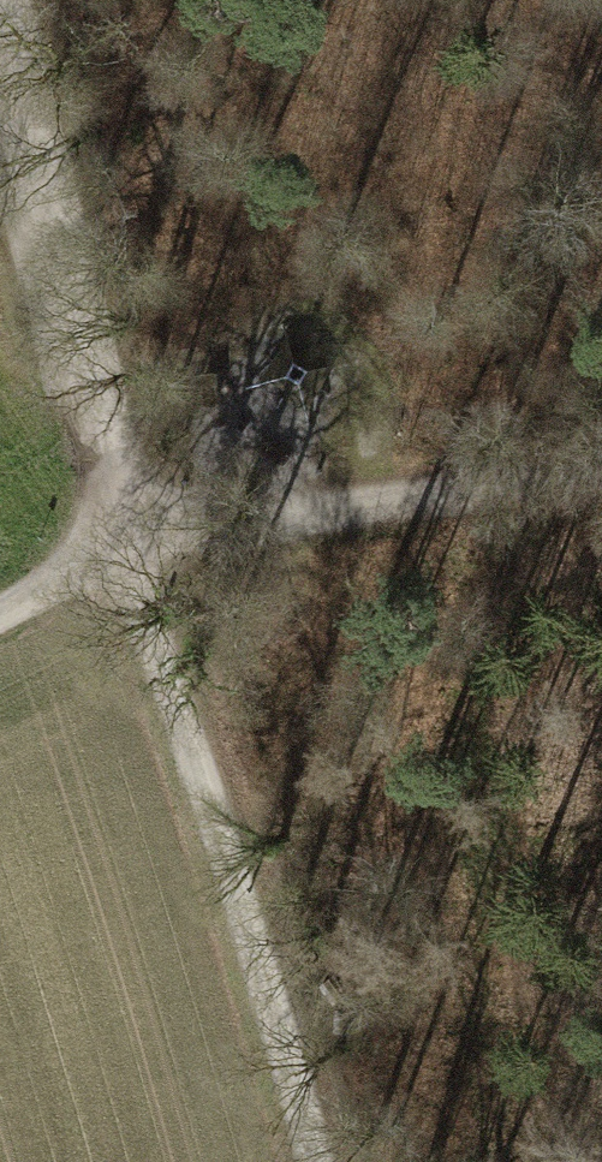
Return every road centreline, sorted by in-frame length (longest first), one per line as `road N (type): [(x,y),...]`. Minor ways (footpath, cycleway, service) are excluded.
road 1 (track): [(306,1161),(137,546)]
road 2 (unclassified): [(0,47),(137,546)]
road 3 (track): [(137,546),(351,502),(601,476)]
road 4 (track): [(137,546),(0,616)]

